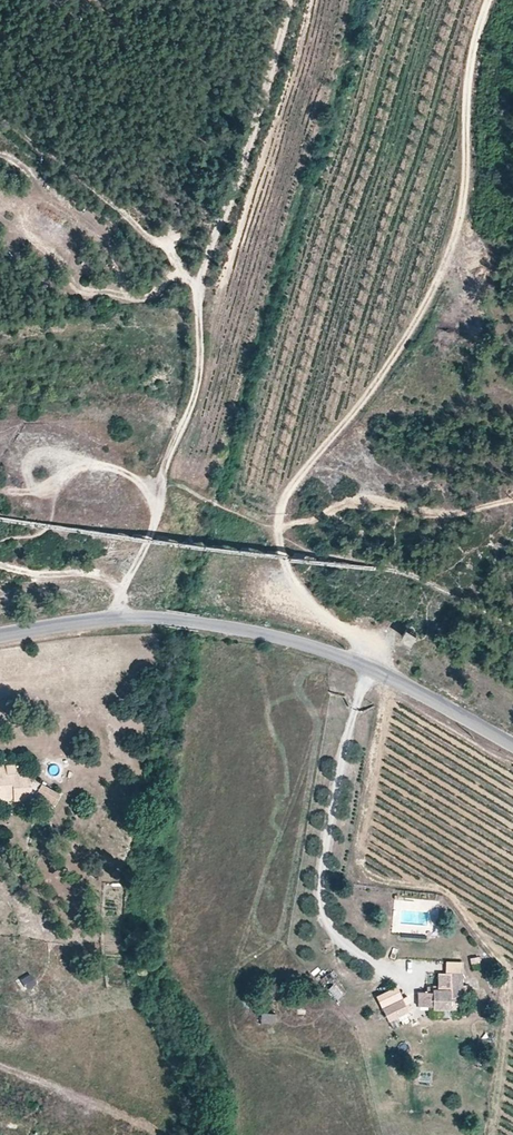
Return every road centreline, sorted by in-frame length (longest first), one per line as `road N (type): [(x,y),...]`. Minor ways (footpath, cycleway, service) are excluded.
road 1 (tertiary): [(0,637),(119,618),(253,630),(367,664),(512,745)]
road 2 (track): [(121,589),(155,523),(164,471),(200,369),(201,301),(176,262)]
road 3 (track): [(270,526),(362,496),(422,510),(512,502)]
road 4 (track): [(367,664),(294,580),(270,526)]
road 5 (track): [(0,565),(100,576),(121,589),(119,618)]

